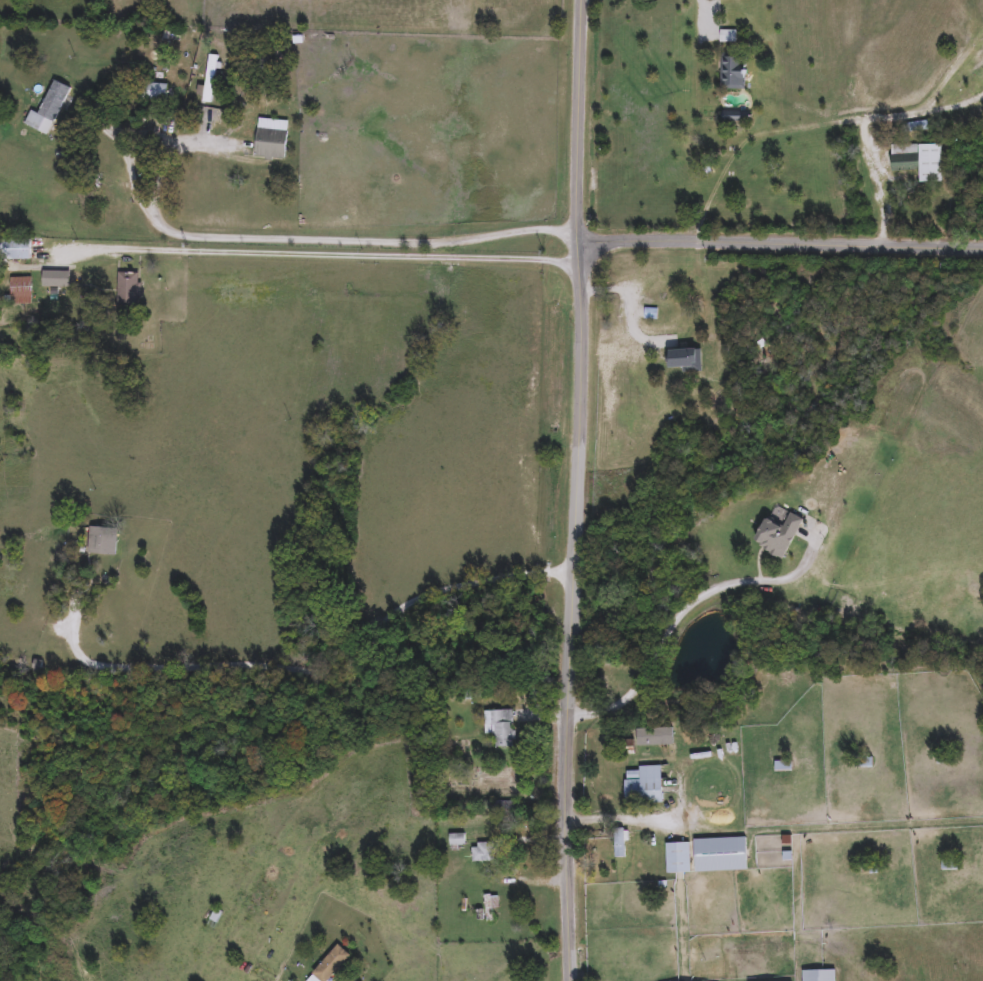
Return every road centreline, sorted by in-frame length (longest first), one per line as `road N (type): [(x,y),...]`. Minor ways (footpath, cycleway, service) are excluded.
road 1 (residential): [(570,980),(566,718),(588,0)]
road 2 (residential): [(982,249),(626,250),(580,263)]

